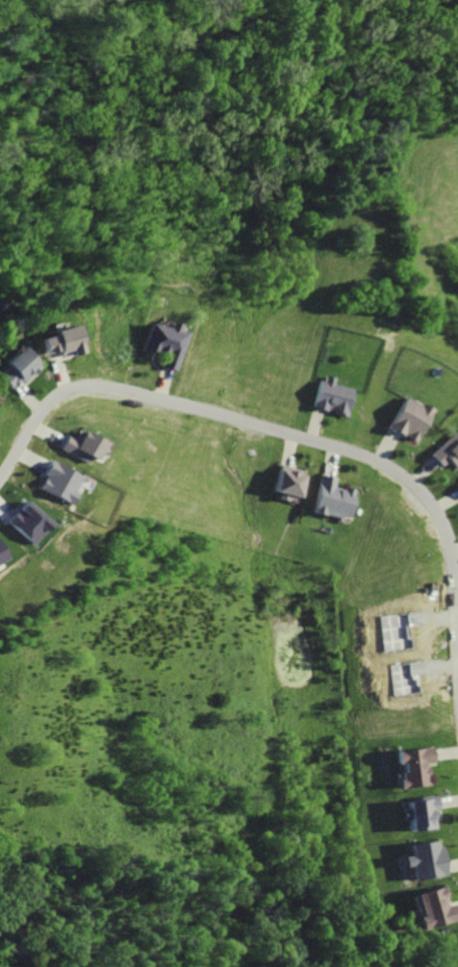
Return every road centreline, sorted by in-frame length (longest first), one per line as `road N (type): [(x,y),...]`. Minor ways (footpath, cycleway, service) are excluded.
road 1 (residential): [(0,484),(45,408),(86,387),(371,457),(422,494),(440,527),(457,662)]

